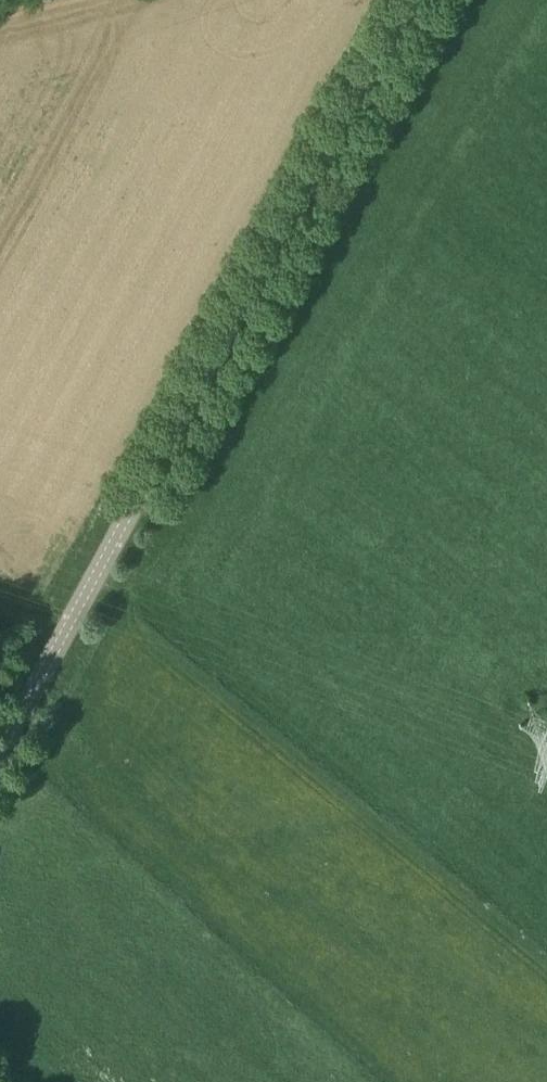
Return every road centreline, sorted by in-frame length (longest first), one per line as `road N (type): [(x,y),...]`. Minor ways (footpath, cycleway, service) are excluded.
road 1 (unclassified): [(0,750),(410,0)]

